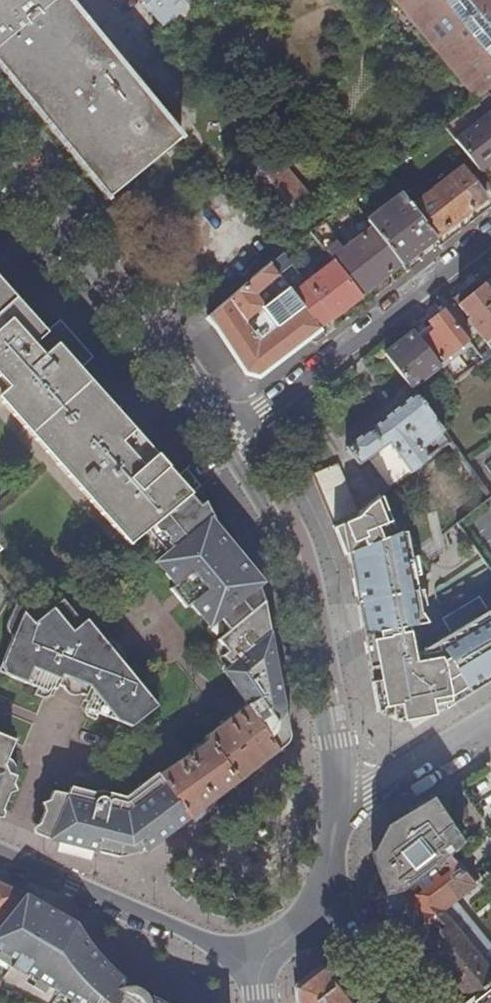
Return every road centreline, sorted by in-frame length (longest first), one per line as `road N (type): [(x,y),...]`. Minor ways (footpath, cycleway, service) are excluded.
road 1 (tertiary): [(338,802),(293,564),(224,441)]
road 2 (tertiary): [(224,441),(0,161)]
road 3 (residential): [(490,233),(224,441)]
road 4 (residential): [(0,851),(204,942),(261,952)]
road 5 (residential): [(338,802),(370,794),(490,722)]
road 6 (tertiary): [(321,897),(399,1002)]

